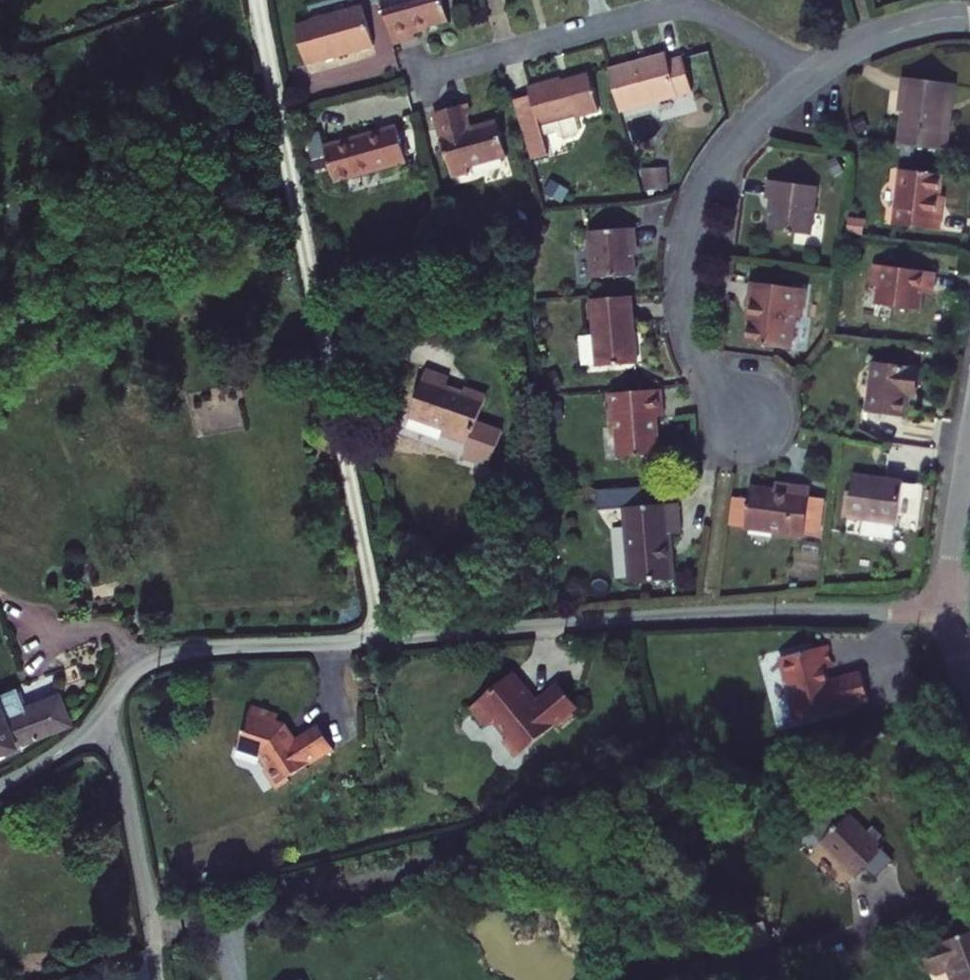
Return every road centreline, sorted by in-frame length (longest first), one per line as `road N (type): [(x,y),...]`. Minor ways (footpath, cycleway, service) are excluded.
road 1 (residential): [(106,720),(117,691),(143,662),(189,649),(772,610),(952,616)]
road 2 (residential): [(743,426),(693,359),(682,311),(683,261),(698,206),(722,161),(805,77)]
road 3 (residential): [(805,77),(753,38),(686,8),(427,75)]
road 4 (residential): [(155,979),(126,789),(106,720)]
road 5 (residential): [(805,77),(896,30),(969,17)]
road 6 (residential): [(969,459),(952,616)]
road 7 (residential): [(106,720),(0,786)]

